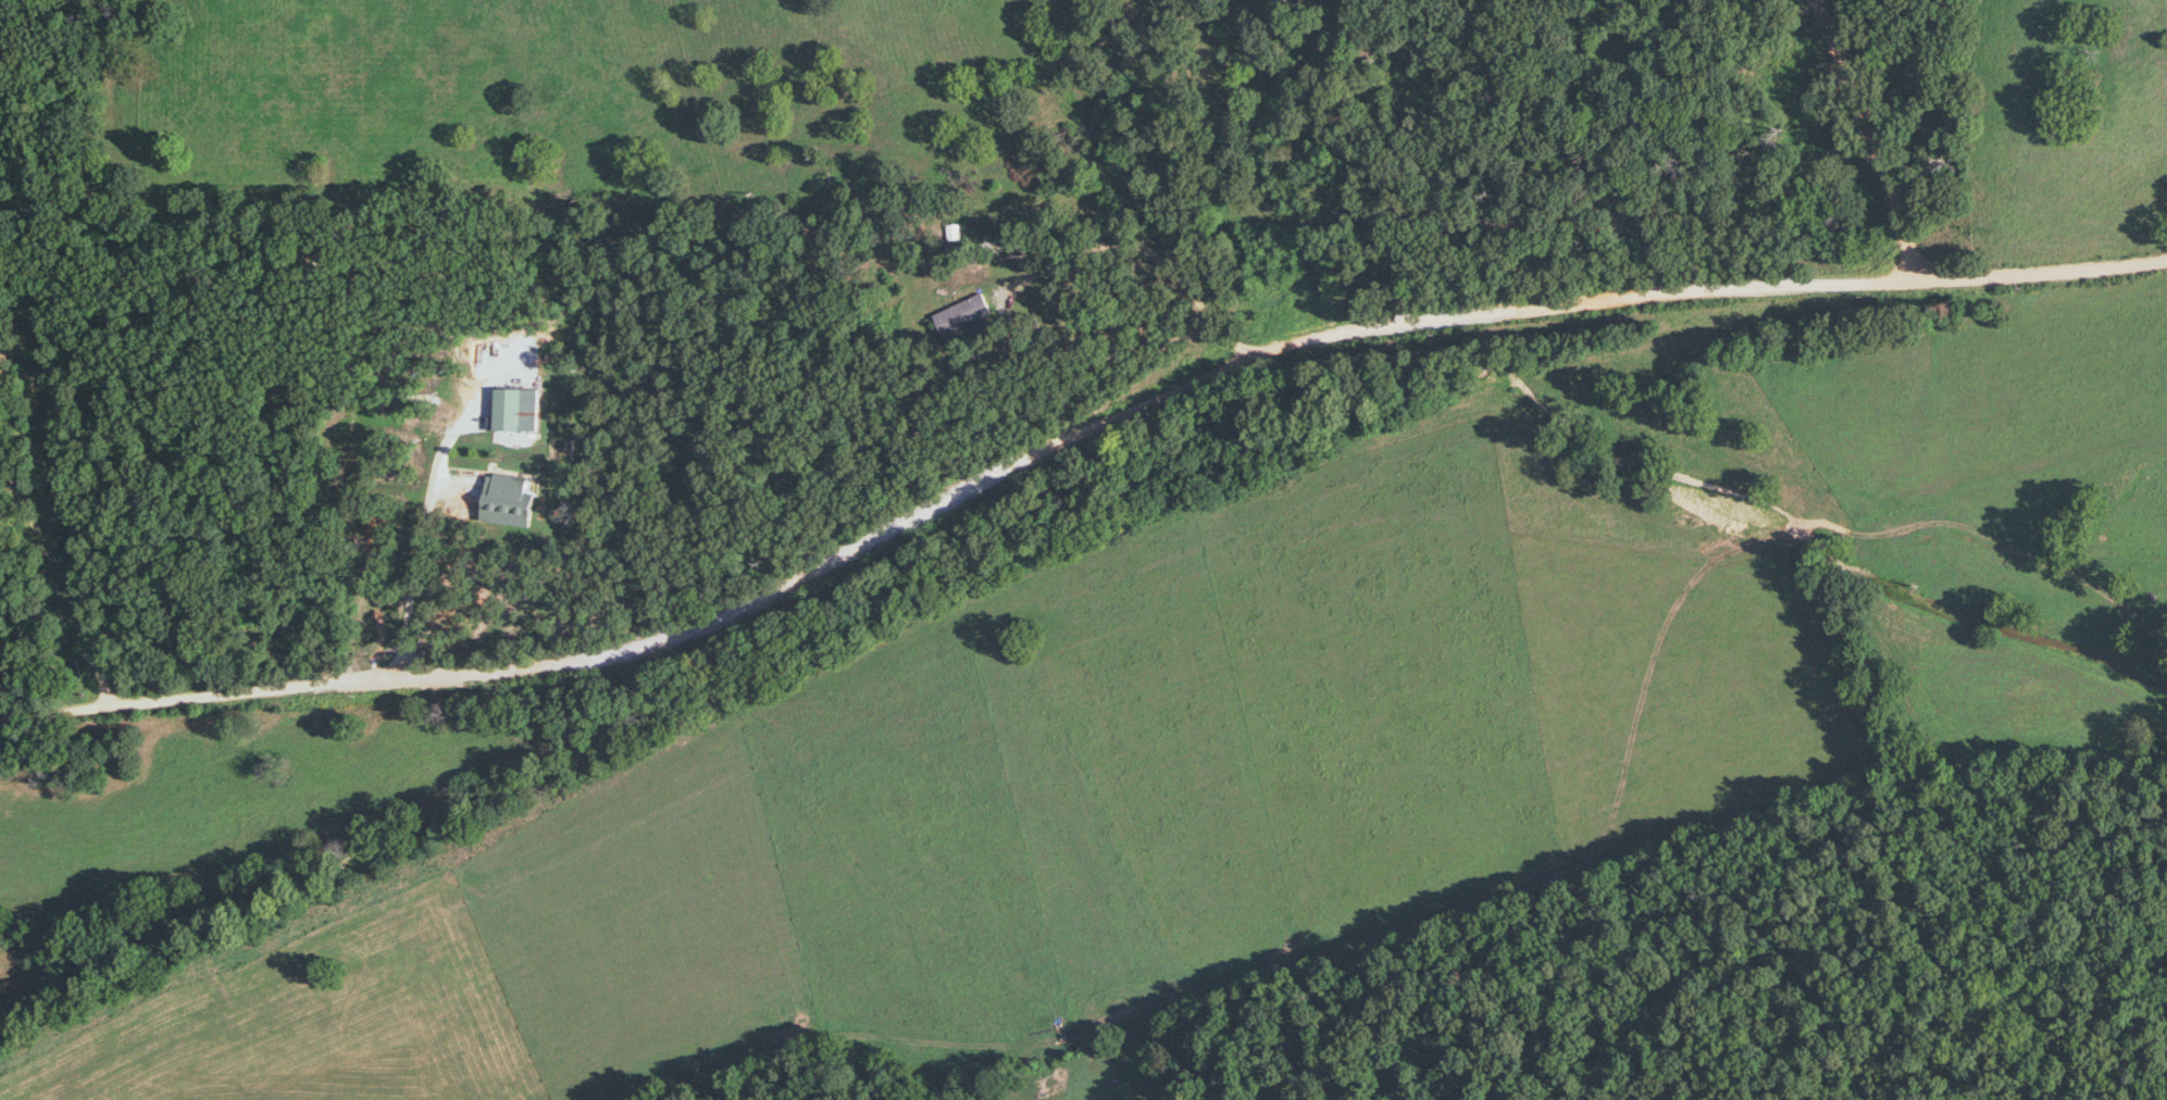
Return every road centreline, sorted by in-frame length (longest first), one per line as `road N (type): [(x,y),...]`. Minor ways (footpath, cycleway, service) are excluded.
road 1 (residential): [(0,718),(624,648),(752,600),(1087,417),(1234,357),(1352,326),(1634,290),(1910,280)]
road 2 (residential): [(1910,280),(1805,0)]
road 3 (residential): [(2166,261),(1910,280)]

